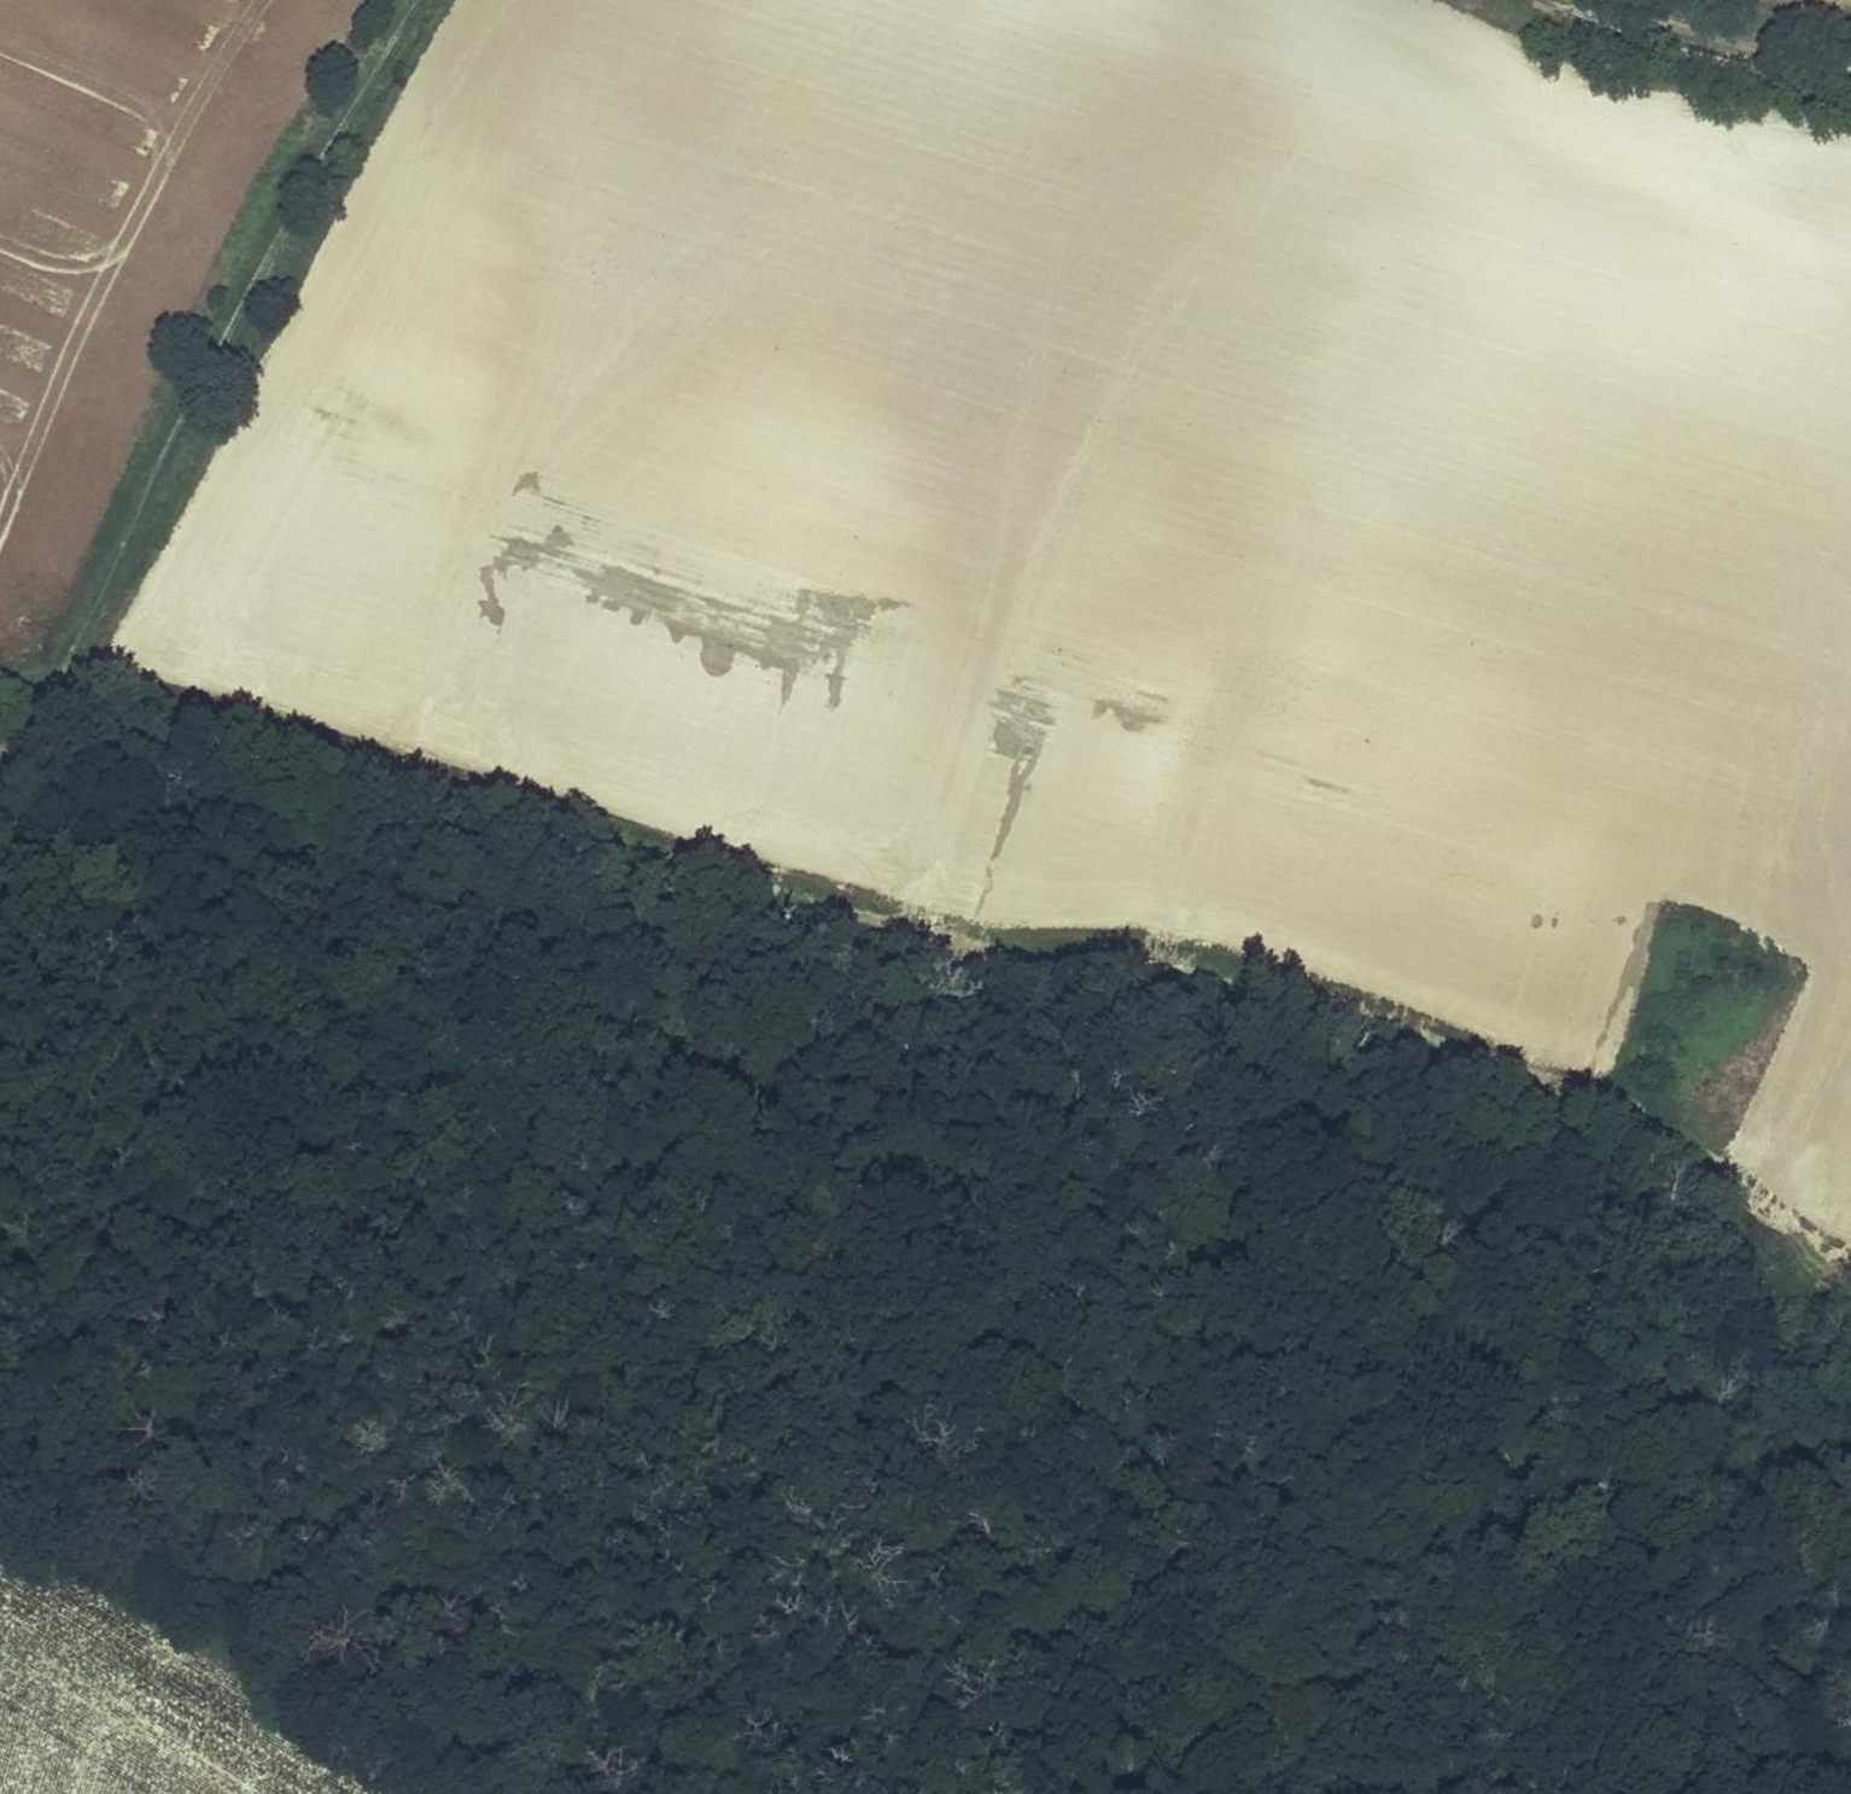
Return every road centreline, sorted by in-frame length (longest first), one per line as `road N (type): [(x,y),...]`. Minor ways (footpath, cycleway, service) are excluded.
road 1 (track): [(417,0),(176,440),(27,753),(0,759)]
road 2 (track): [(1540,0),(1691,53),(1850,75)]

